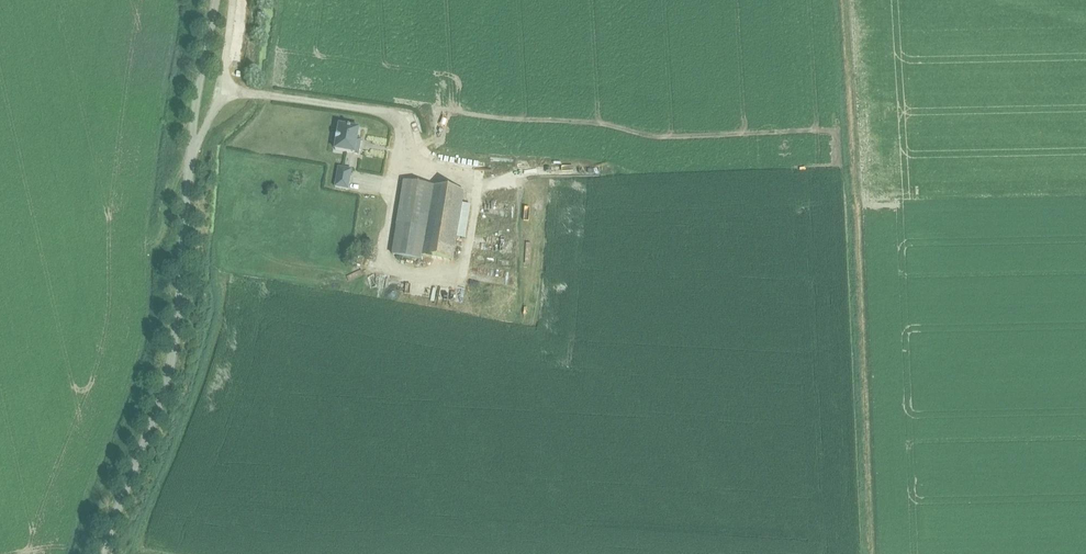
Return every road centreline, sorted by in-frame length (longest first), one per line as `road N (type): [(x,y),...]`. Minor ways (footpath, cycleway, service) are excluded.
road 1 (tertiary): [(109,553),(180,340),(192,128),(217,0)]

